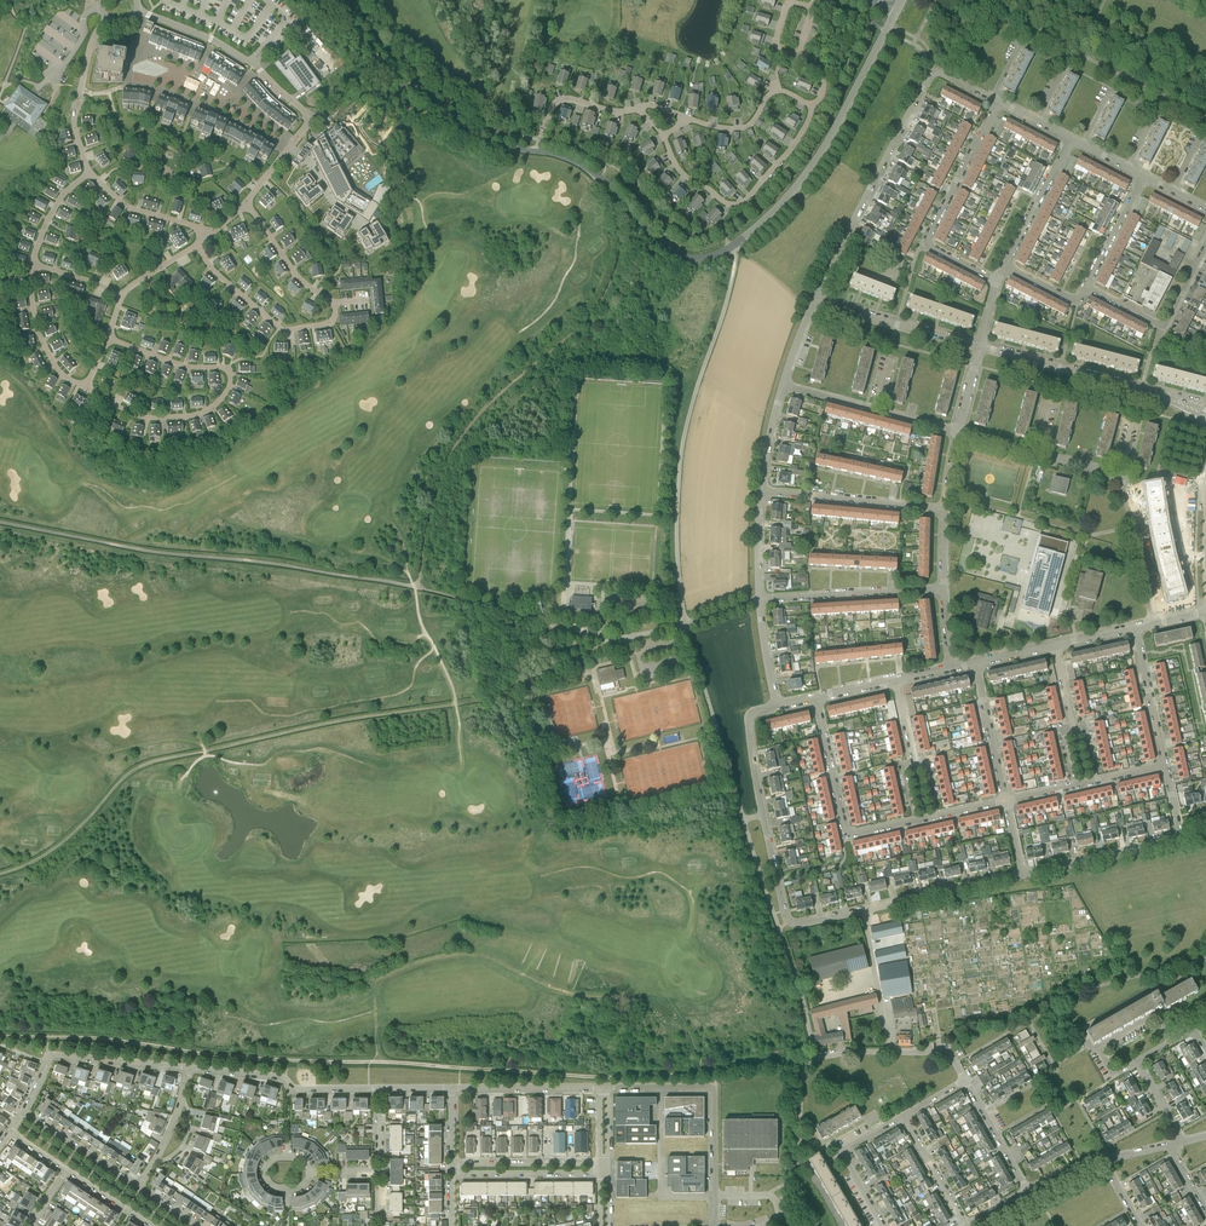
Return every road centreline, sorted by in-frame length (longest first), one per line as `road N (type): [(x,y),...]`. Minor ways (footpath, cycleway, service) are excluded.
road 1 (track): [(796,1062),(592,1077),(0,1035)]
road 2 (track): [(0,874),(57,847),(146,763),(480,700),(617,638)]
road 3 (unclassified): [(731,247),(705,258),(680,255),(580,163),(468,135),(383,67),(335,0)]
road 4 (track): [(418,588),(431,503),(456,445),(480,412),(582,324),(607,288),(619,246),(611,206)]
road 5 (unclassified): [(731,247),(812,167),(902,0)]
road 6 (residential): [(814,300),(929,74),(942,71)]
road 7 (residential): [(712,1225),(714,1090),(607,1088)]
road 8 (residential): [(997,281),(925,241),(998,100)]
road 9 (residential): [(790,922),(747,720),(777,705)]
road 10 (residential): [(790,922),(1022,874)]
road 11 (residential): [(1205,414),(980,345)]
road 12 (residential): [(191,1069),(274,1076),(299,1089),(381,1088)]
road 13 (residential): [(760,597),(944,589)]
road 14 (residential): [(946,510),(763,491)]
road 15 (residential): [(965,1080),(946,1054),(852,1052),(796,1062)]
road 16 (residential): [(980,345),(814,300)]
road 17 (residential): [(1038,120),(1063,64),(1024,41),(993,97)]
road 18 (residential): [(1127,167),(1153,112),(1117,89),(1081,143)]
road 19 (residential): [(1022,874),(1180,839)]
road 20 (residential): [(885,1225),(844,1153),(904,1114)]
road 21 (residential): [(1158,623),(1119,474)]
road 22 (residential): [(47,1064),(55,1054),(191,1069)]
road 23 (residential): [(451,1089),(599,1088)]
road 24 (residential): [(453,1173),(600,1172)]
road 25 (residential): [(600,1164),(453,1164)]
road 26 (residential): [(1004,265),(1070,137)]
road 27 (residential): [(927,817),(896,680)]
road 28 (residential): [(1165,765),(1135,628)]
road 29 (residential): [(1006,800),(976,663)]
road 30 (residential): [(1086,782),(1056,646)]
road 31 (residential): [(848,831),(816,697)]
road 32 (residential): [(138,1189),(24,1114)]
road 33 (residential): [(138,1189),(167,1142),(191,1069)]
road 34 (residential): [(968,1225),(904,1114)]
road 35 (residential): [(1028,1191),(965,1080)]
road 36 (residential): [(1085,285),(1142,174)]
road 37 (residential): [(1114,1073),(1101,1047),(1155,1017),(1172,1041)]
road 38 (residential): [(310,1172),(294,1188),(275,1187),(265,1173),(279,1158),(299,1158),(309,1168)]

